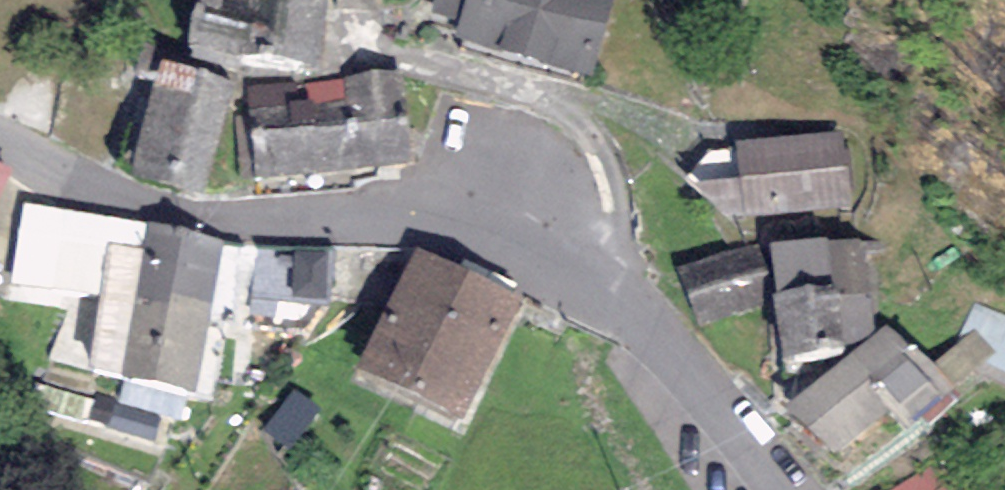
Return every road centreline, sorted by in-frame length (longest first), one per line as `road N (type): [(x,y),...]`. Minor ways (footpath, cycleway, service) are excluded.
road 1 (unclassified): [(781,489),(705,385),(658,334),(570,276),(442,232),(289,228),(164,213),(0,138)]

